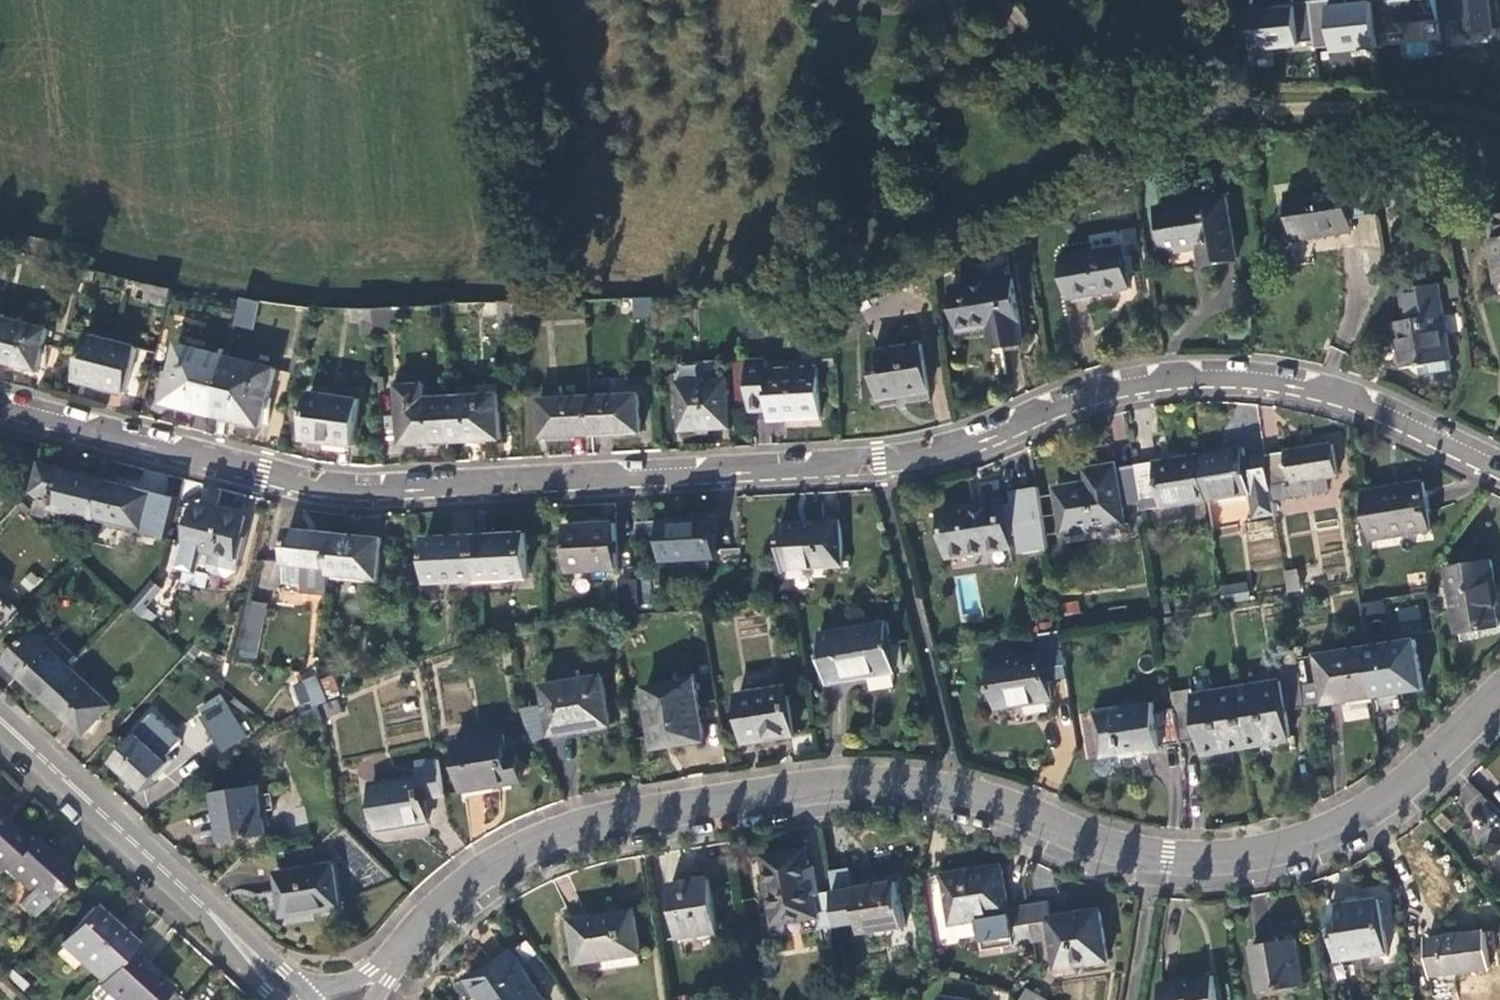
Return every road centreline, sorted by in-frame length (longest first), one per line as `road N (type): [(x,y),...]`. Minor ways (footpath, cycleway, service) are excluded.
road 1 (residential): [(1499,470),(1320,394),(1210,380),(1114,392),(923,459),(355,492),(0,410)]
road 2 (tertiary): [(402,948),(454,896),(541,842),(620,818),(785,792),(869,784),(954,791),(1138,853),(1257,854),(1324,833),(1386,801),(1499,692)]
road 3 (tertiary): [(0,720),(190,896)]
road 4 (tertiary): [(310,994),(235,924),(190,896)]
road 5 (tertiary): [(190,896),(275,999)]

